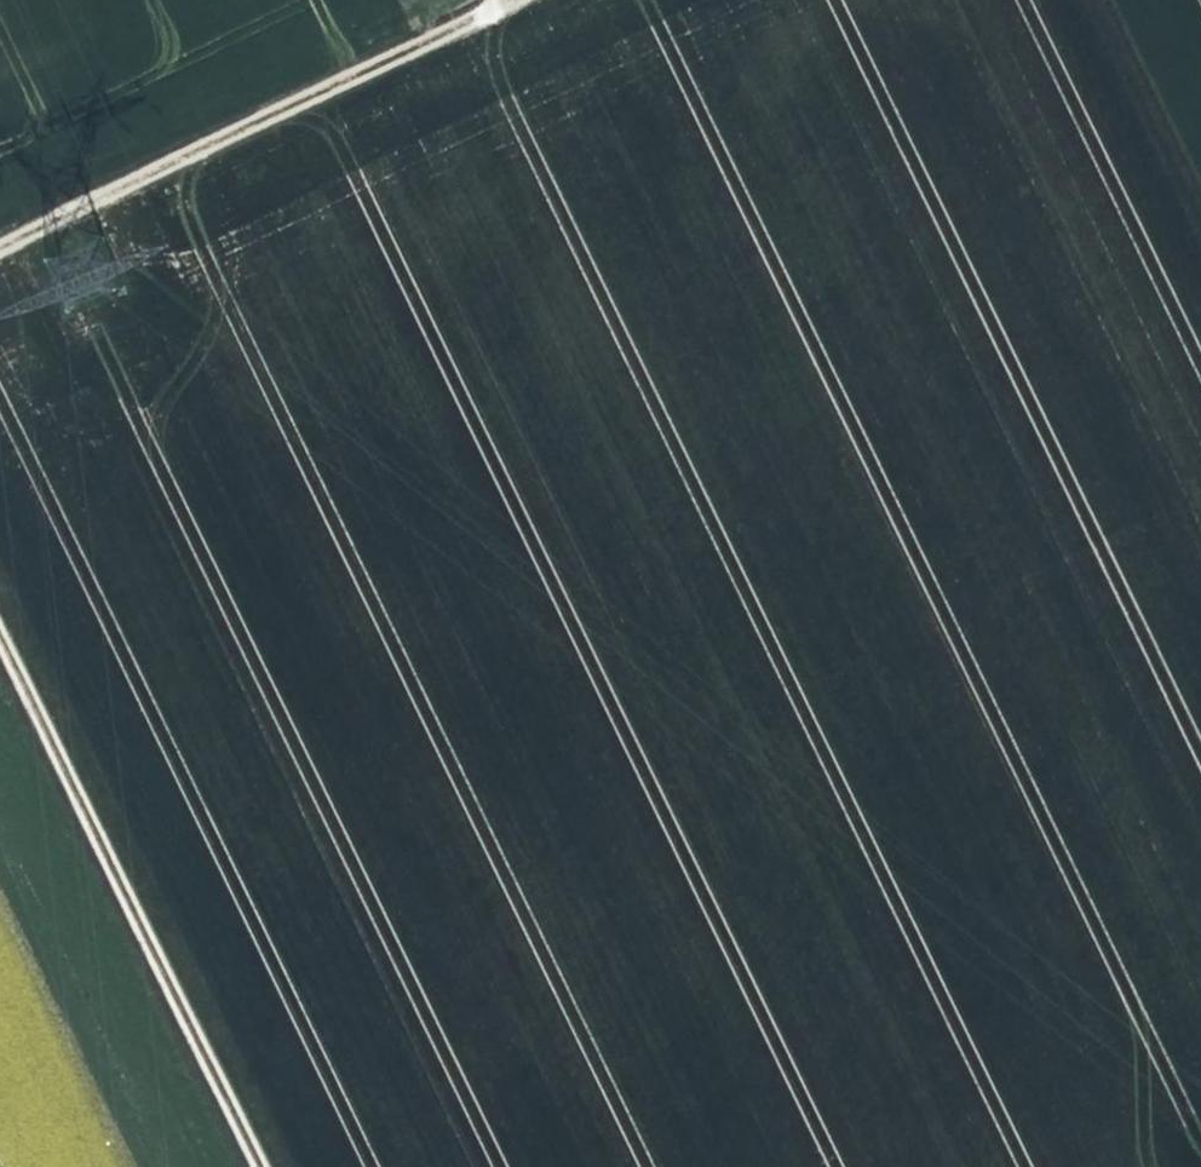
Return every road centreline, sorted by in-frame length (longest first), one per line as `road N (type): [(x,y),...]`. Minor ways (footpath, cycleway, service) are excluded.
road 1 (track): [(0,640),(258,1166)]
road 2 (track): [(0,250),(511,0)]

